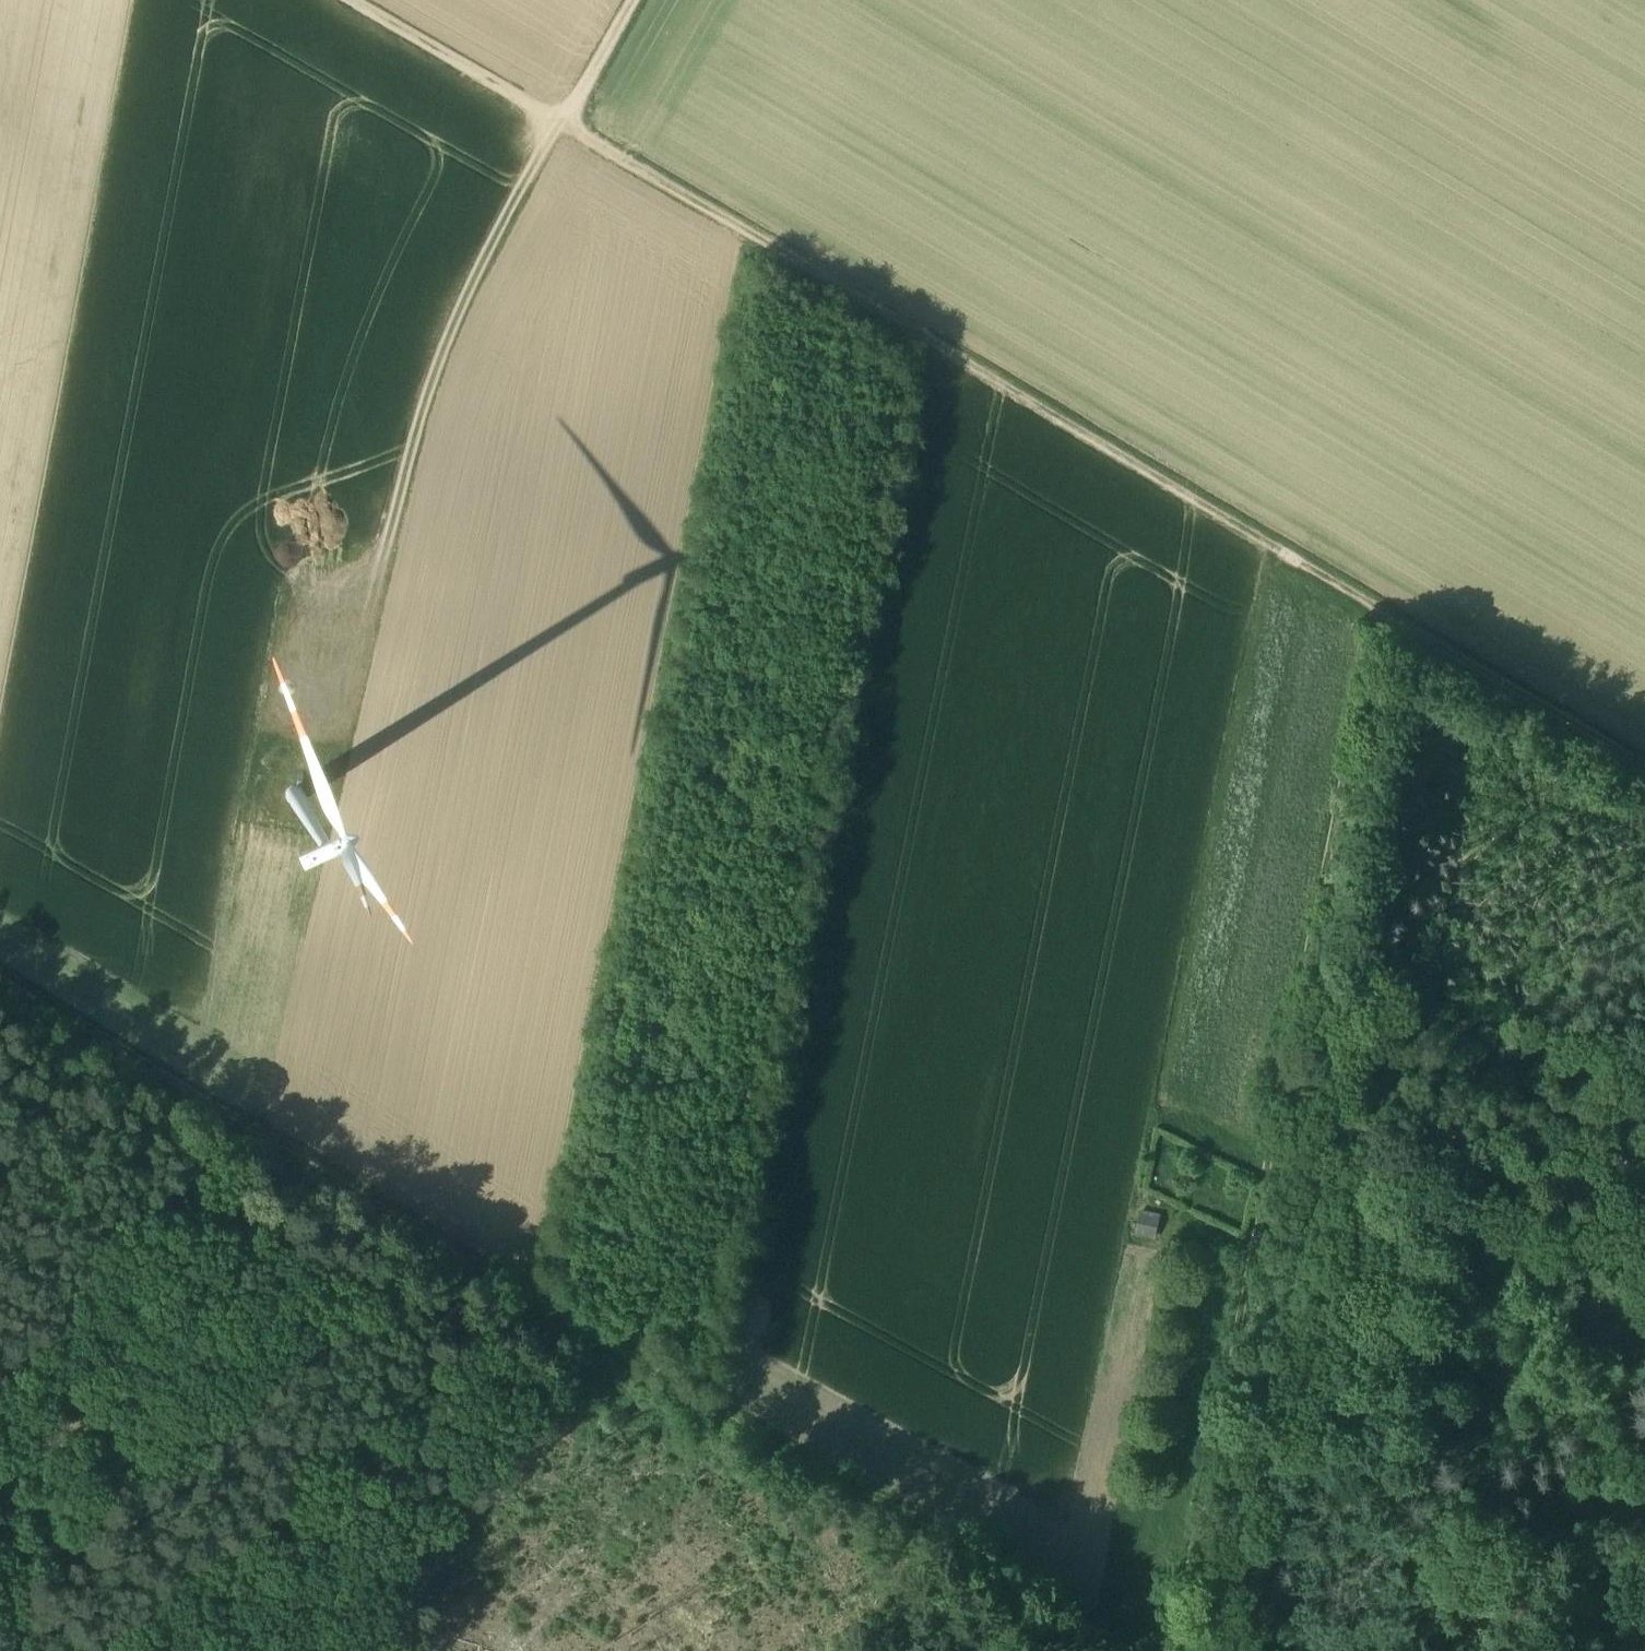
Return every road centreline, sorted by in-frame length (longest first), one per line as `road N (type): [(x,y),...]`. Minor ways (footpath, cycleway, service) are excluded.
road 1 (track): [(1133,1650),(0,983)]
road 2 (track): [(1383,613),(350,0)]
road 3 (track): [(1383,613),(1174,1650)]
road 4 (track): [(1644,769),(1383,613)]
road 5 (track): [(559,123),(629,0)]

